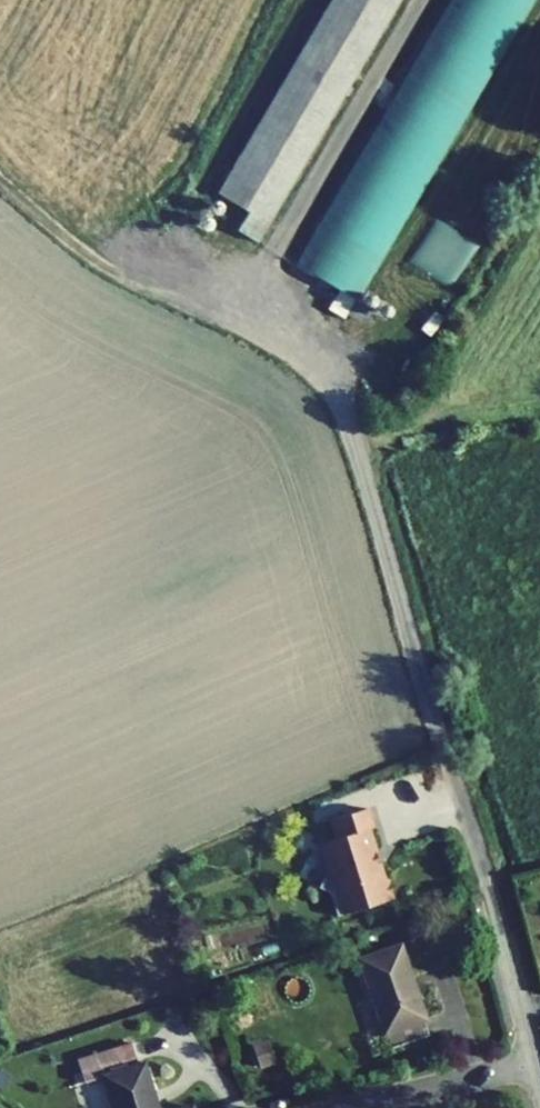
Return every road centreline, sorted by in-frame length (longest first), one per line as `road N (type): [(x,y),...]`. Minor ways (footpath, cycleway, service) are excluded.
road 1 (residential): [(534,1062),(488,879),(358,443),(312,361)]
road 2 (track): [(312,361),(77,262),(0,184)]
road 3 (residential): [(534,1062),(348,1107)]

